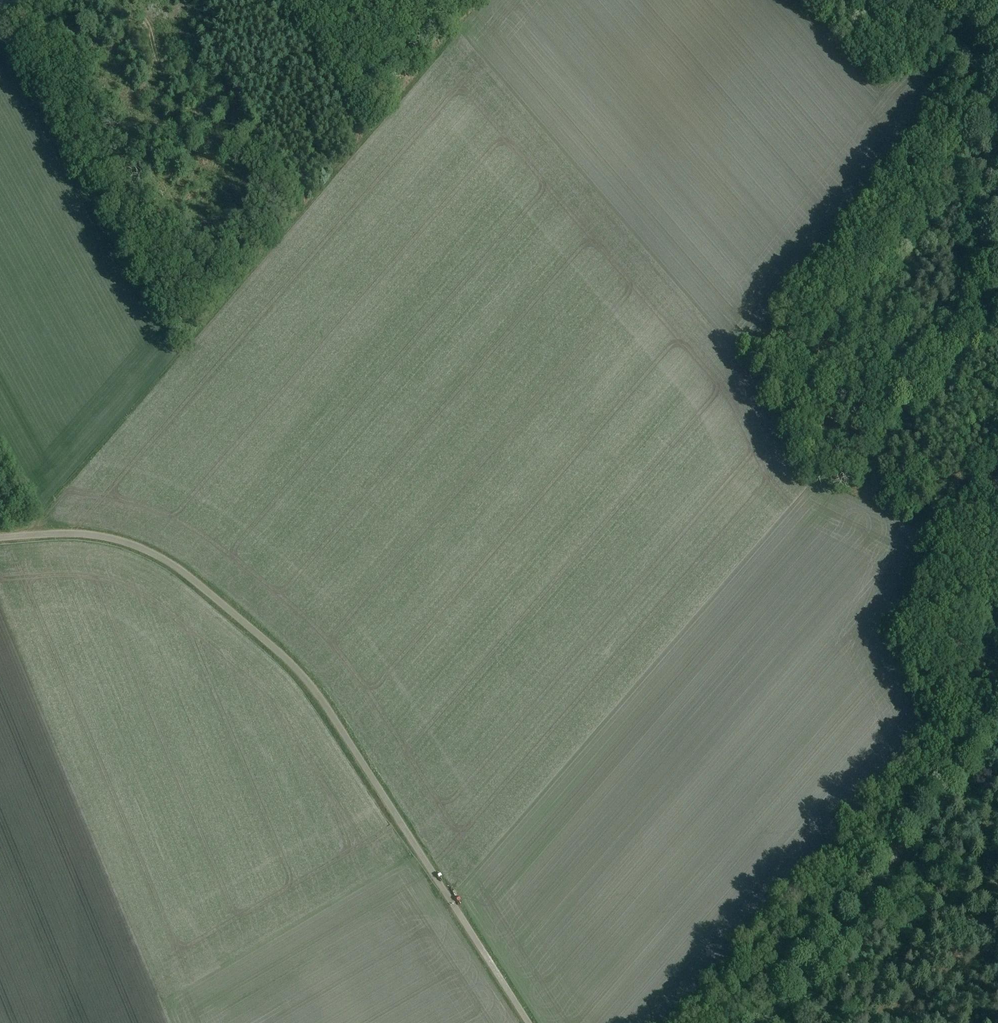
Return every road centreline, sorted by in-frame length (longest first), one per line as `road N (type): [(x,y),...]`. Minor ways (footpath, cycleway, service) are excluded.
road 1 (unclassified): [(529,1022),(296,668),(162,558),(125,542),(61,533),(0,538)]
road 2 (track): [(776,1022),(997,747)]
road 3 (track): [(920,0),(975,64),(997,151)]

